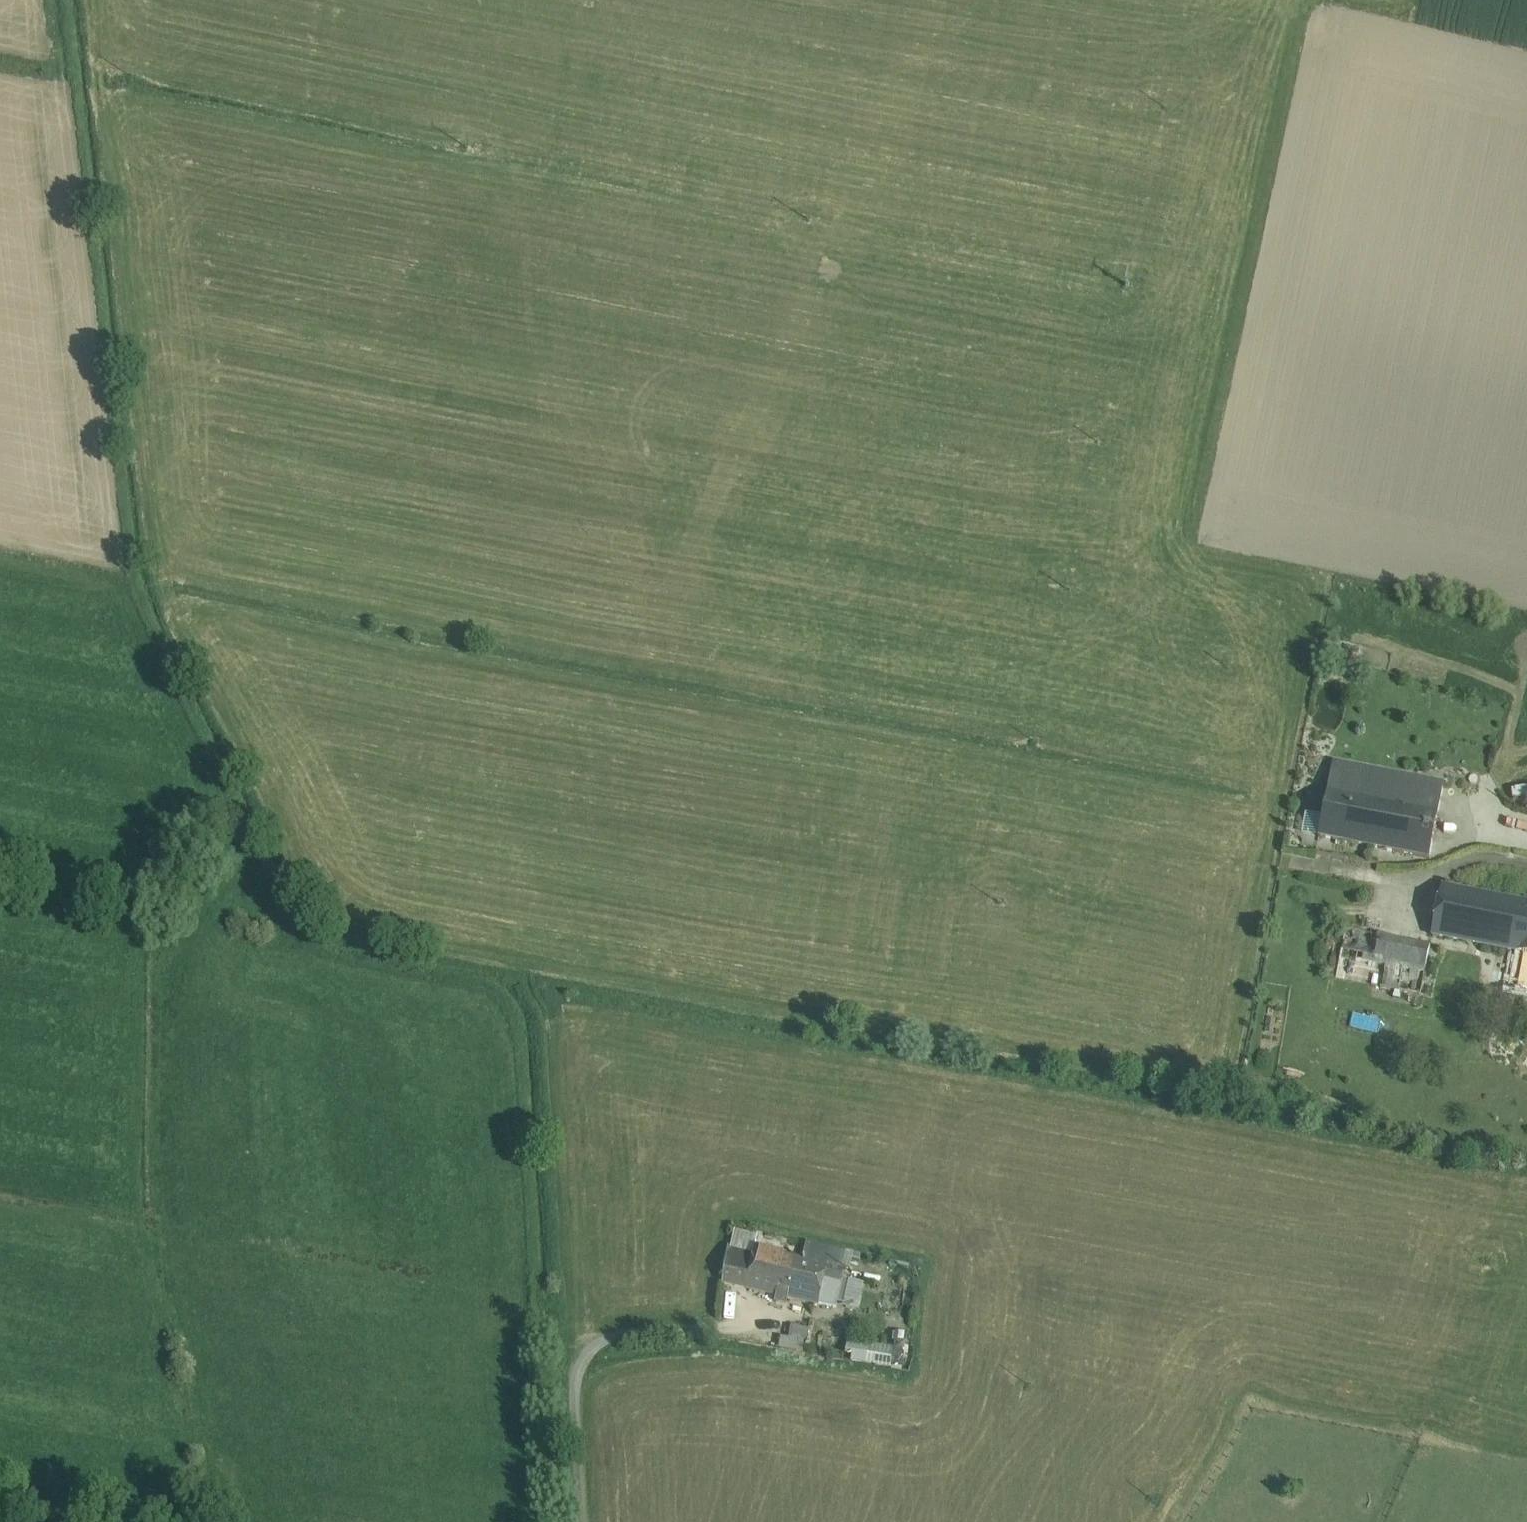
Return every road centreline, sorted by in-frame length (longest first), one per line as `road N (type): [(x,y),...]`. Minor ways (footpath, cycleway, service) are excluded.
road 1 (unclassified): [(582,1521),(573,1371),(600,1337),(706,1330)]
road 2 (track): [(49,0),(62,126)]

